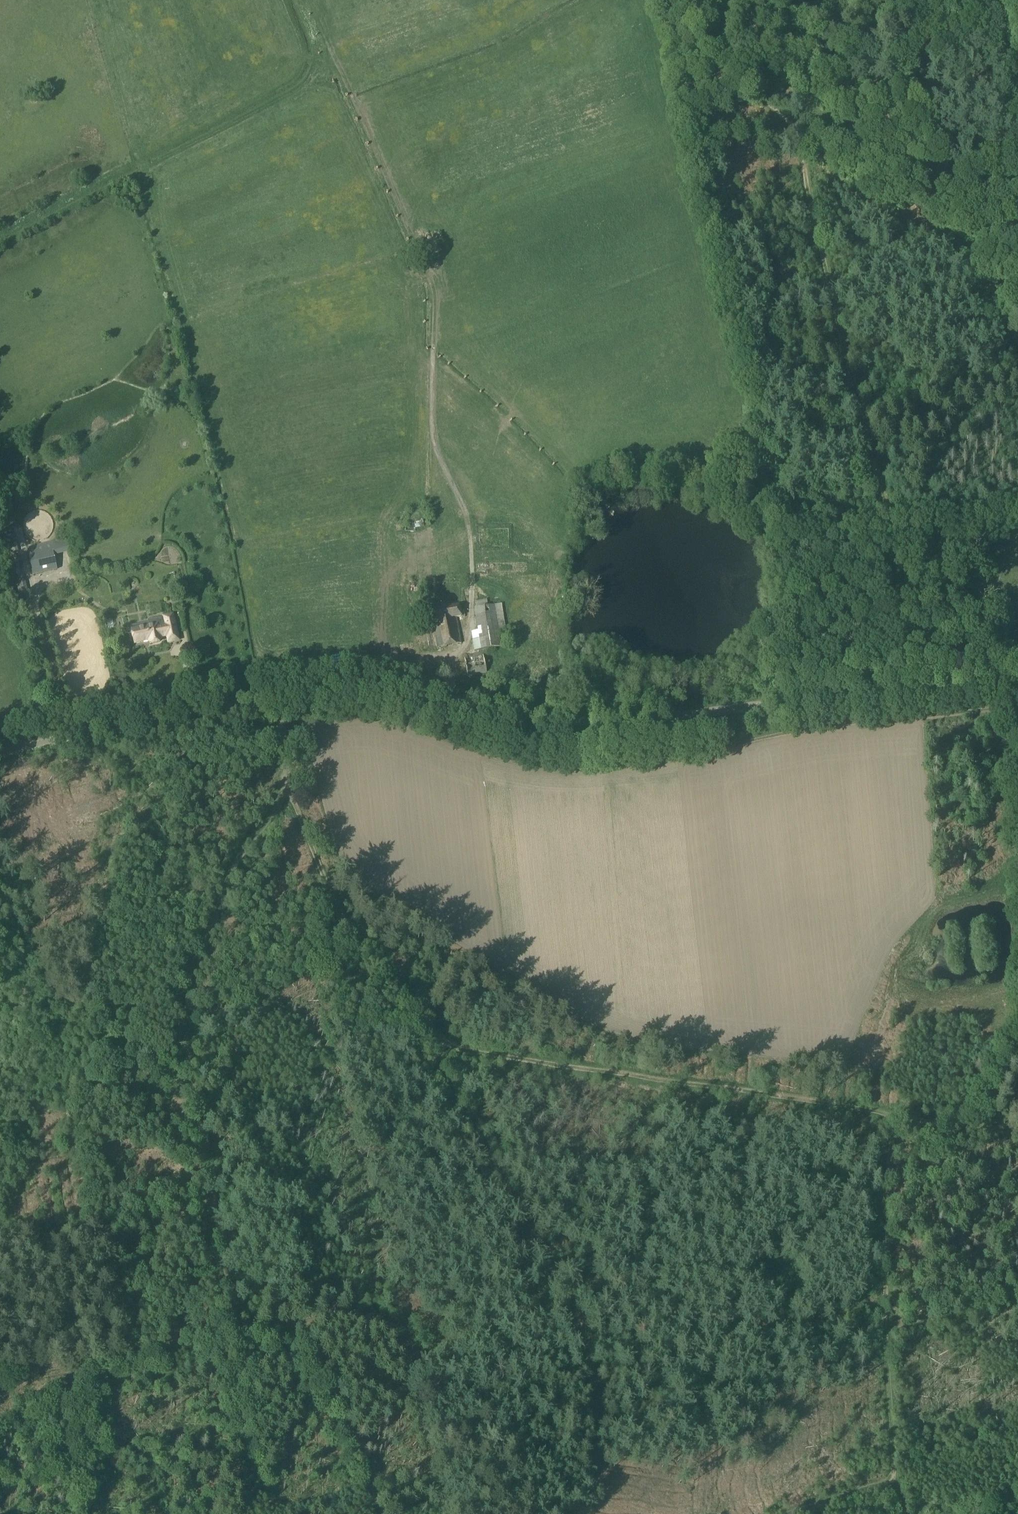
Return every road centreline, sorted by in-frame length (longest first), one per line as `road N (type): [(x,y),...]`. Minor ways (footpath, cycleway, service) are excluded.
road 1 (unclassified): [(0,754),(326,686),(571,721),(698,718),(1017,685)]

